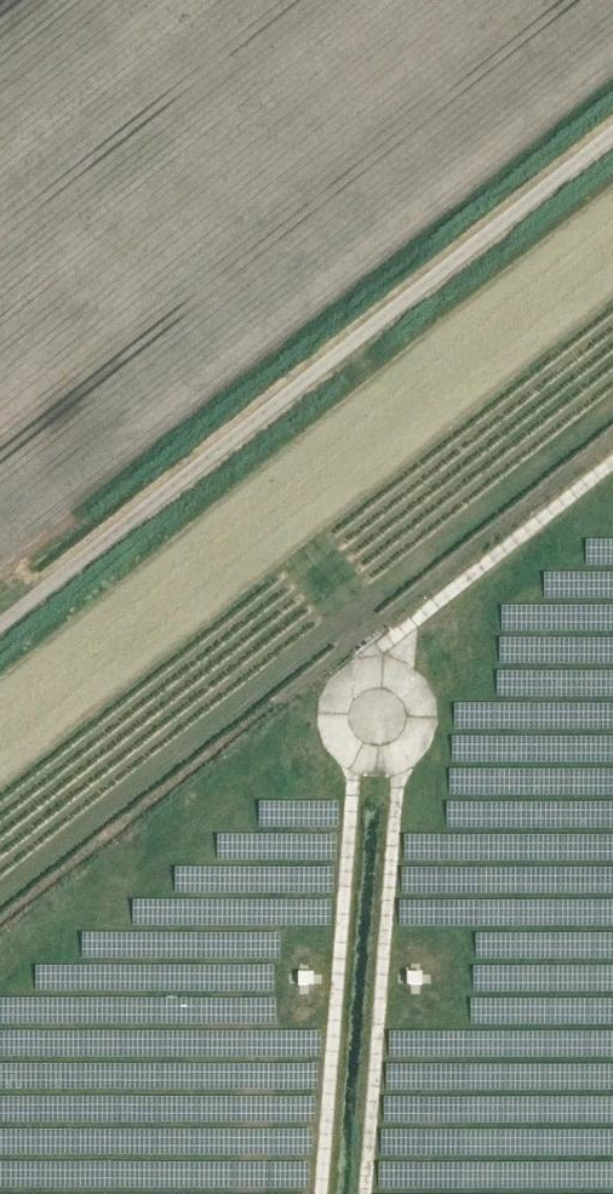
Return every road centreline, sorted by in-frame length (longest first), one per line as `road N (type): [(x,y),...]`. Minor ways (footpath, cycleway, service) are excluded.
road 1 (track): [(612,467),(399,637),(384,717),(401,792),(370,1193)]
road 2 (unclassified): [(0,622),(612,134)]
road 3 (track): [(323,1193),(356,780)]

